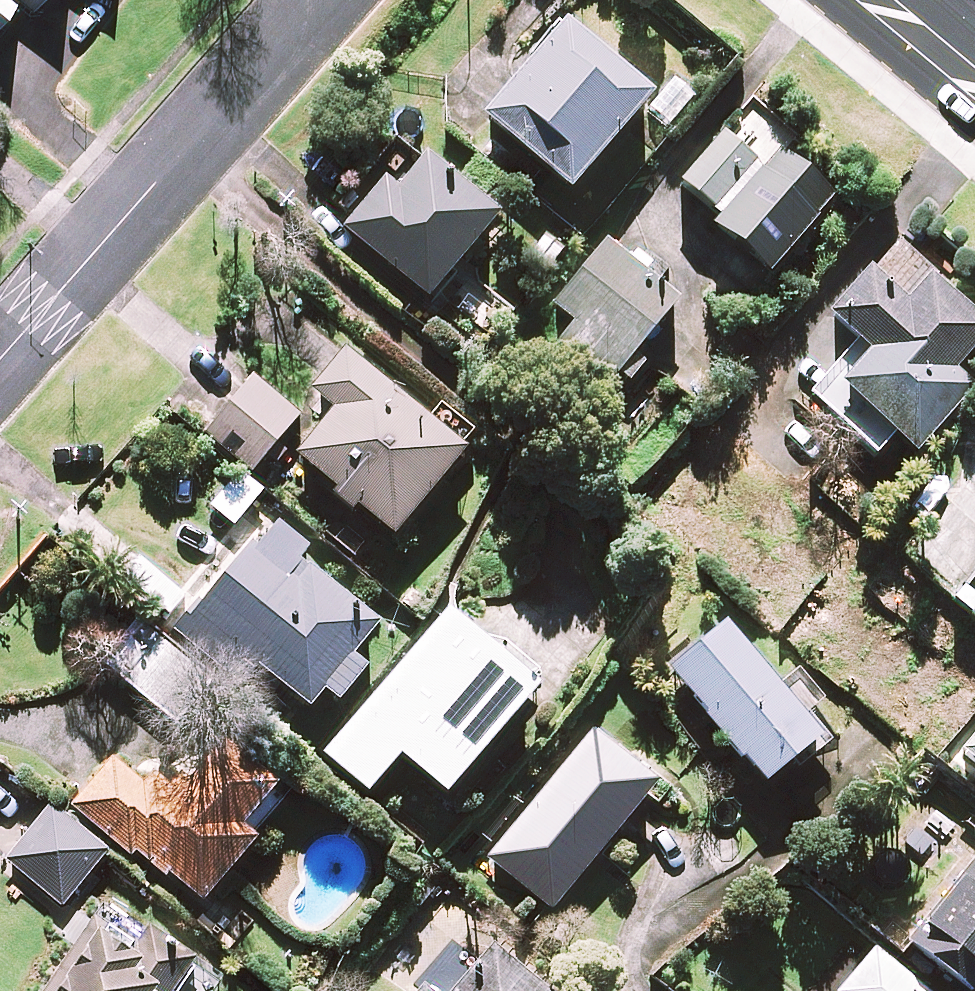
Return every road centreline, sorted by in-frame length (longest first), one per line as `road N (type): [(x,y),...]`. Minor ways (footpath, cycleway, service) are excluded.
road 1 (residential): [(320,0),(0,364)]

